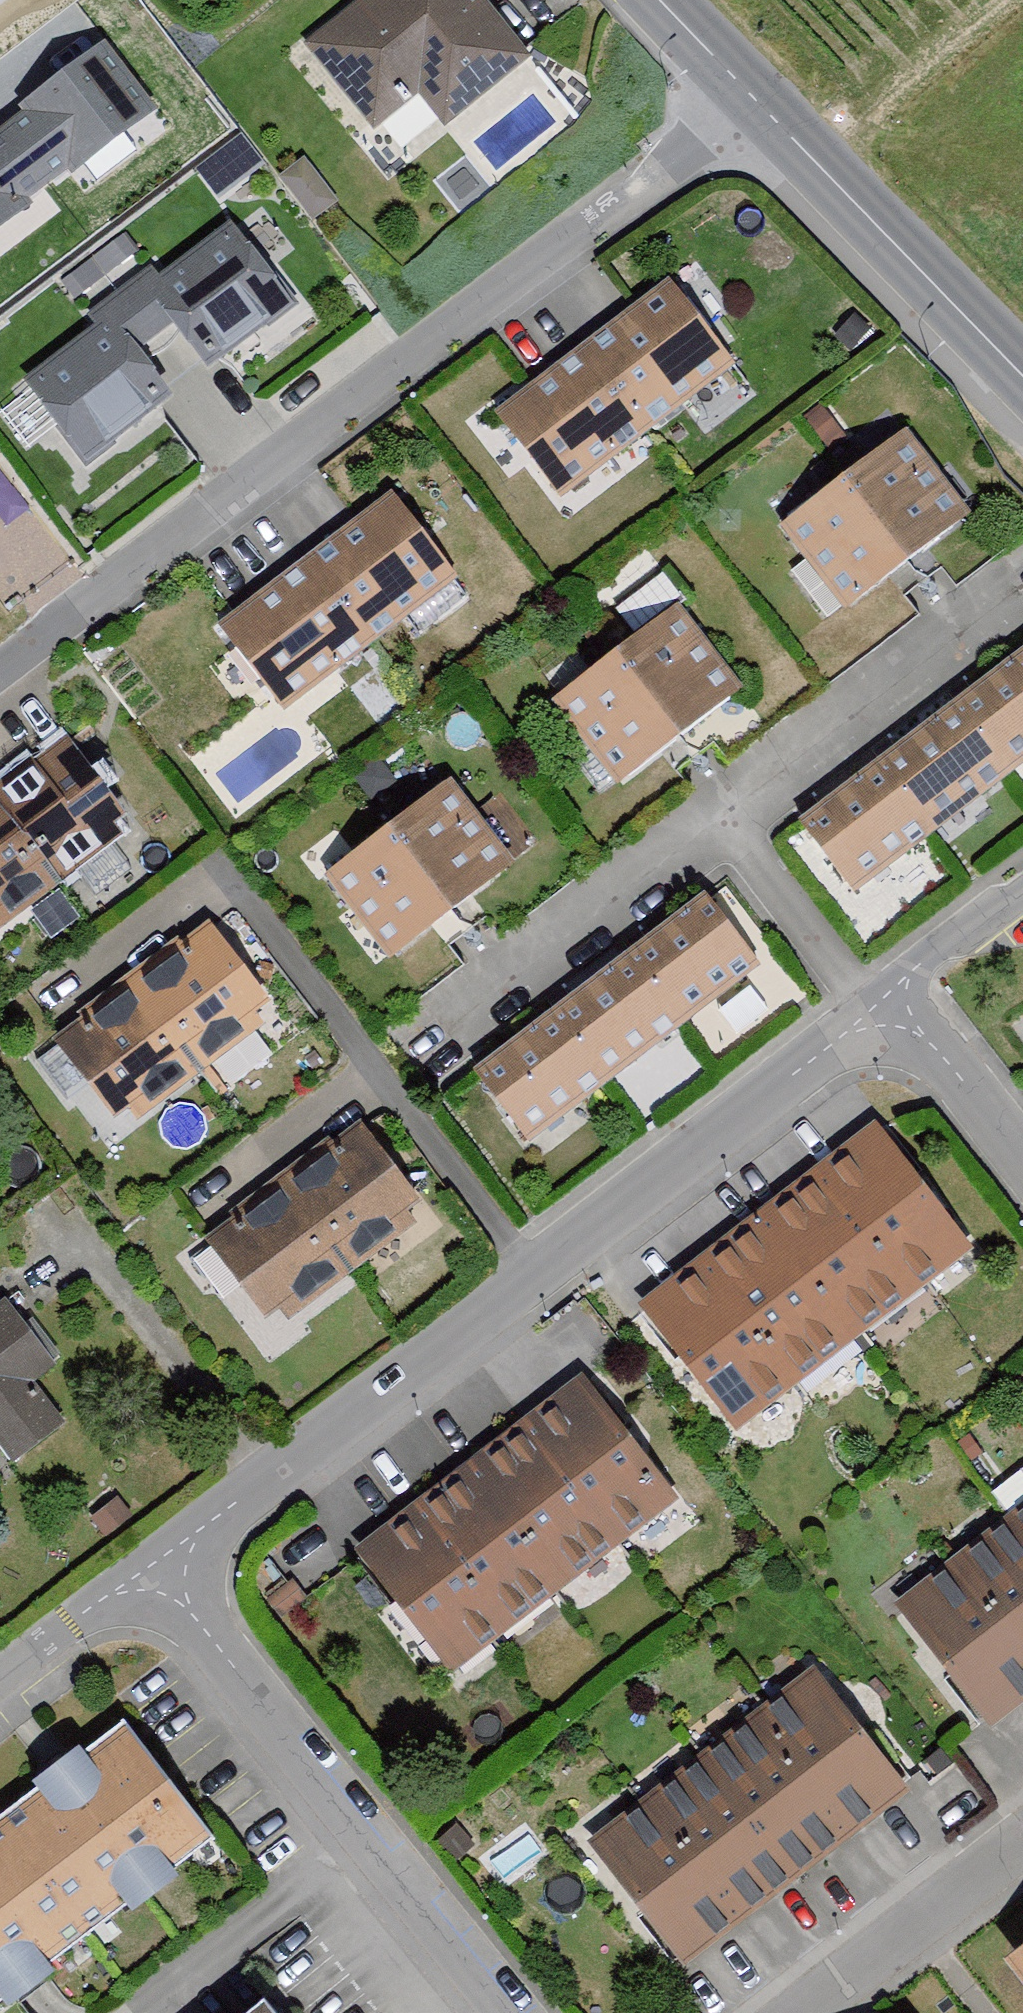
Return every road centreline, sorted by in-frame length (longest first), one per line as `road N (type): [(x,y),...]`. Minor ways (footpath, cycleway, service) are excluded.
road 1 (residential): [(757,101),(0,673)]
road 2 (residential): [(893,1004),(154,1567)]
road 3 (residential): [(511,2012),(154,1567)]
road 4 (tertiary): [(757,101),(1022,378)]
road 5 (residential): [(1022,1843),(802,2012)]
road 6 (residential): [(893,1004),(1022,1169)]
road 7 (residential): [(154,1567),(0,1685)]
road 8 (residential): [(1022,881),(930,952),(893,1004)]
road 9 (tertiary): [(659,0),(757,101)]

